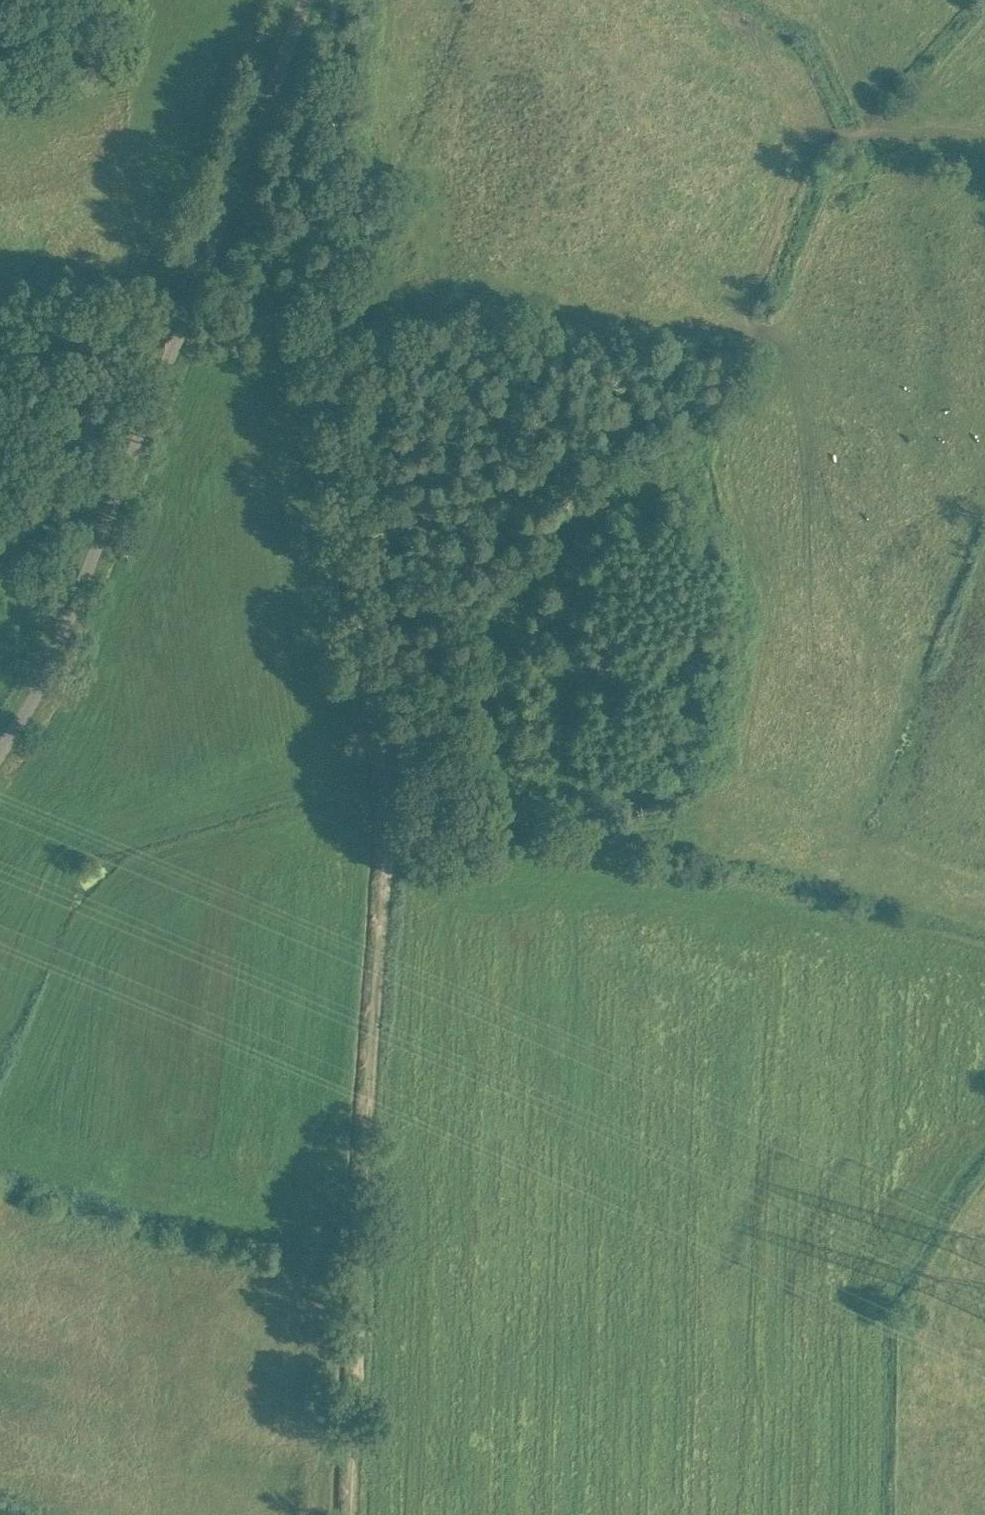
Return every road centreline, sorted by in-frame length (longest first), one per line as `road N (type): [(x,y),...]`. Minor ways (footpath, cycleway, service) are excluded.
road 1 (track): [(336,0),(336,304),(386,863),(368,1073),(355,1514)]
road 2 (unclassified): [(0,743),(76,596),(308,0)]
road 3 (track): [(108,509),(0,404)]
road 4 (track): [(187,317),(336,304)]

